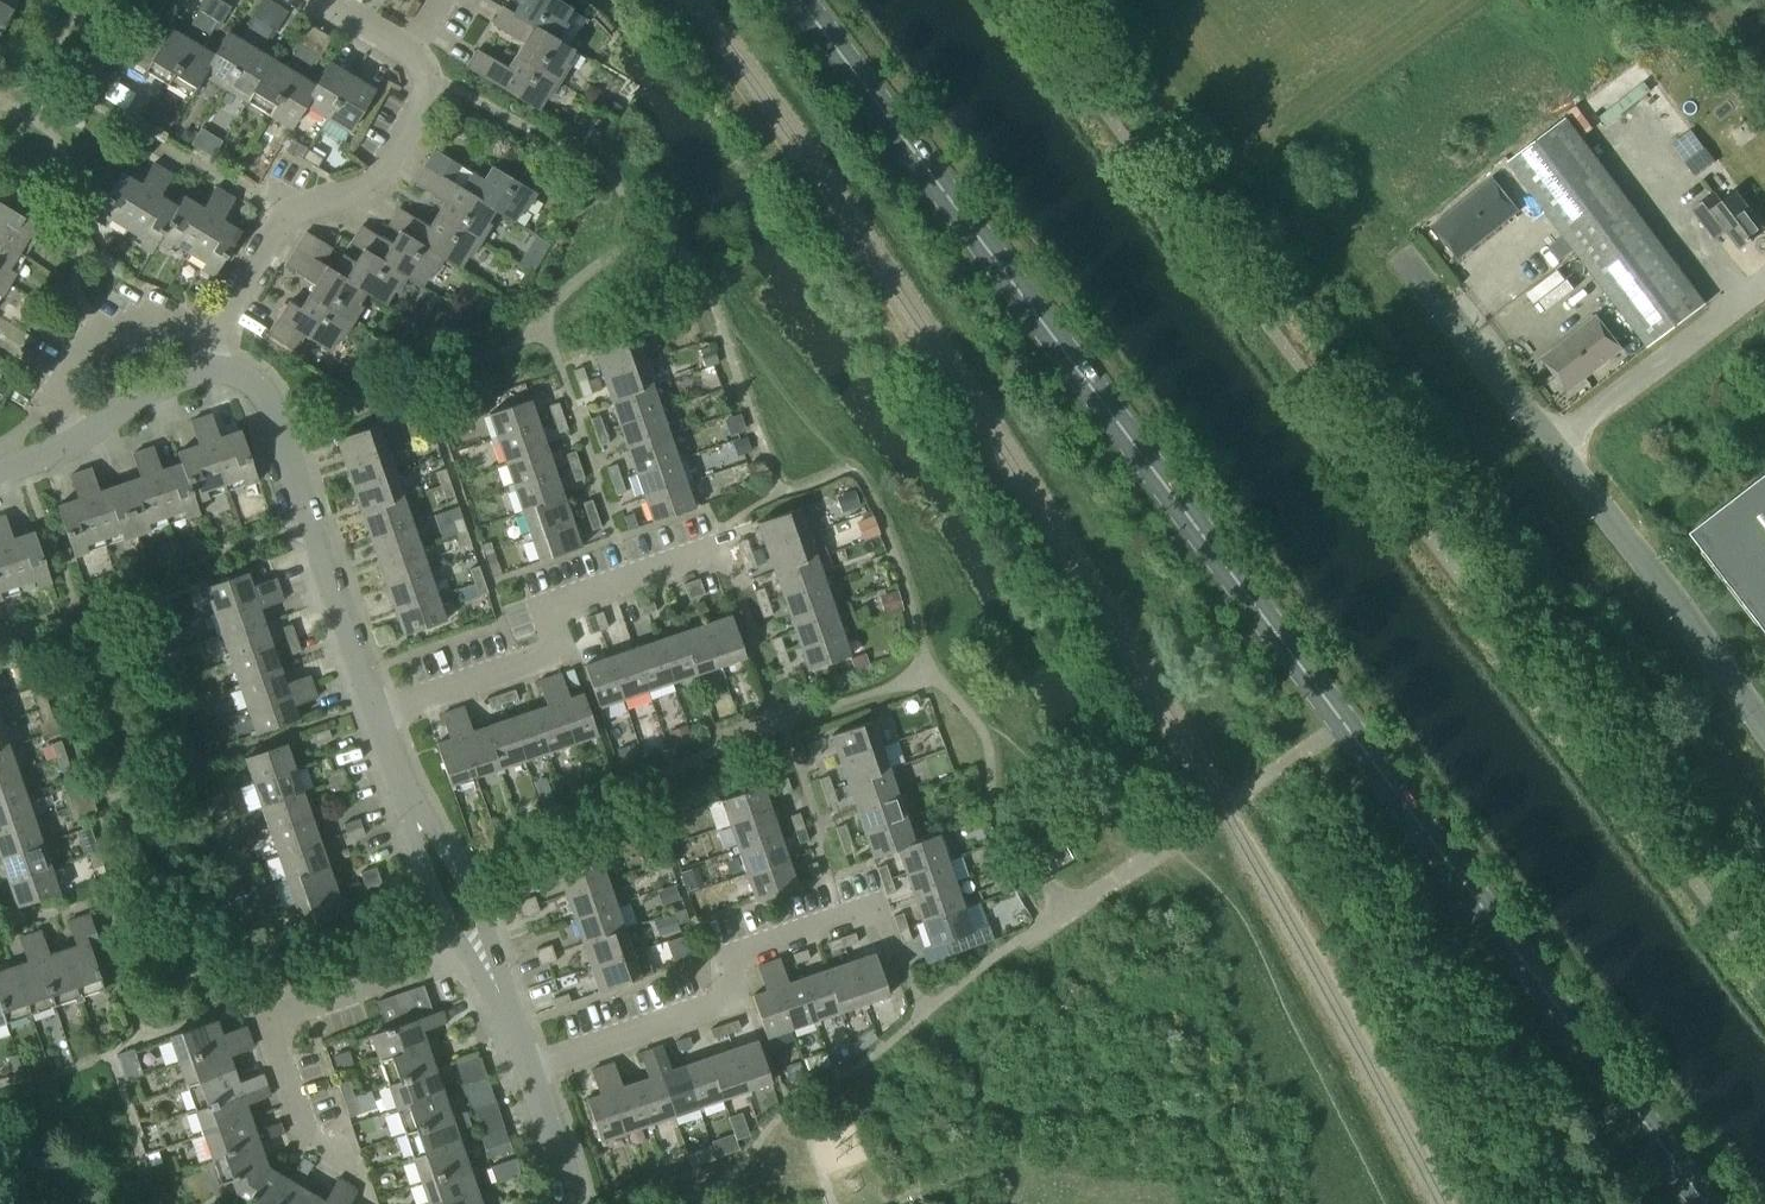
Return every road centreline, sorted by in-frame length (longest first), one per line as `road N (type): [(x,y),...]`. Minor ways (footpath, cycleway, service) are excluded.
road 1 (primary): [(1705,1203),(798,0)]
road 2 (unclassified): [(1764,757),(1404,265)]
road 3 (residential): [(223,374),(225,327),(273,221),(355,197),(379,178),(416,117),(418,85),(402,61)]
road 4 (residential): [(381,714),(541,660),(549,642),(542,622),(554,605),(723,545)]
road 5 (residential): [(529,1067),(700,1014),(722,1001),(728,958),(879,907)]
road 6 (residential): [(381,714),(270,409),(257,387),(223,374)]
road 7 (residential): [(312,1144),(281,1036),(293,1004),(469,944)]
road 8 (residential): [(223,374),(189,375),(71,450),(0,474)]
road 9 (residential): [(469,944),(381,714)]
road 10 (residential): [(571,1203),(529,1067)]
road 11 (residential): [(529,1067),(469,944)]
road 12 (residential): [(402,61),(295,0)]

